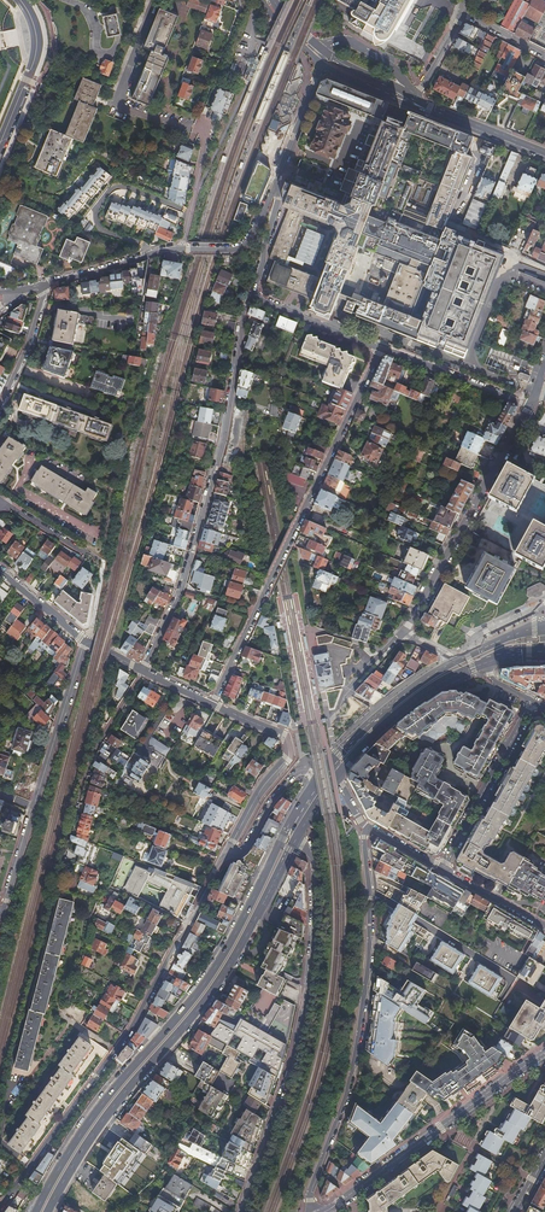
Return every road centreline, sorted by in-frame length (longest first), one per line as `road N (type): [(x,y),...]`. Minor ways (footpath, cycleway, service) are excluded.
road 1 (primary): [(293,822),(213,971),(97,1110),(36,1211)]
road 2 (primary): [(48,1211),(105,1118),(222,978),(297,840)]
road 3 (residential): [(0,1207),(137,1019),(224,856)]
road 4 (unclassified): [(318,1211),(309,1193),(359,1047),(368,827)]
road 5 (residential): [(381,348),(212,703)]
road 6 (residential): [(143,669),(182,588),(253,295)]
road 7 (residential): [(297,840),(308,850),(313,885),(305,1001),(291,1076),(243,1211)]
road 8 (residential): [(529,405),(403,632),(453,663)]
road 9 (residential): [(544,1053),(322,1211)]
road 10 (residential): [(143,669),(81,781),(53,890)]
road 11 (residential): [(224,856),(289,756),(284,735),(212,703)]
road 12 (primary): [(333,781),(386,721),(487,663)]
road 13 (residential): [(442,868),(533,701)]
road 14 (primary): [(453,663),(379,715),(322,774)]
road 15 (residential): [(86,642),(36,806)]
road 16 (residential): [(381,348),(529,405)]
road 17 (tertiary): [(0,146),(38,46),(20,0)]
road 18 (residential): [(183,248),(41,285)]
road 19 (residential): [(253,295),(381,348)]
road 20 (residential): [(224,856),(246,844),(295,773),(322,774)]
road 21 (residential): [(183,248),(206,125),(200,116)]
road 22 (residential): [(41,285),(28,347),(0,408)]
road 23 (primary): [(544,155),(423,108)]
road 24 (residential): [(321,63),(276,184)]

